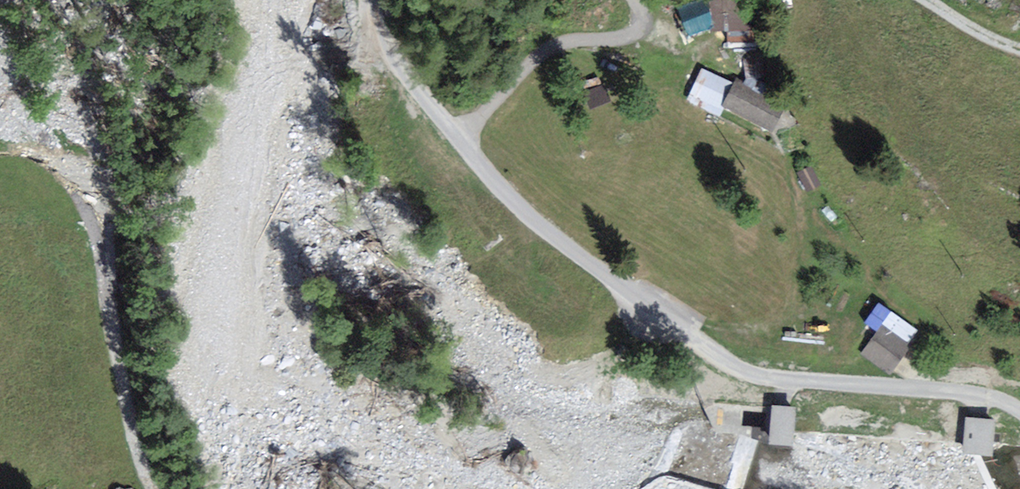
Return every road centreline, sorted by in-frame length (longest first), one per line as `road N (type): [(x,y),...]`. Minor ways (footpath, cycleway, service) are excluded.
road 1 (unclassified): [(1019,410),(979,395),(760,377),(724,361),(568,256),(498,187),(384,45),(369,0)]
road 2 (track): [(153,488),(125,408),(95,244),(0,70)]
road 3 (track): [(457,138),(552,47),(635,33),(643,20),(634,0)]

